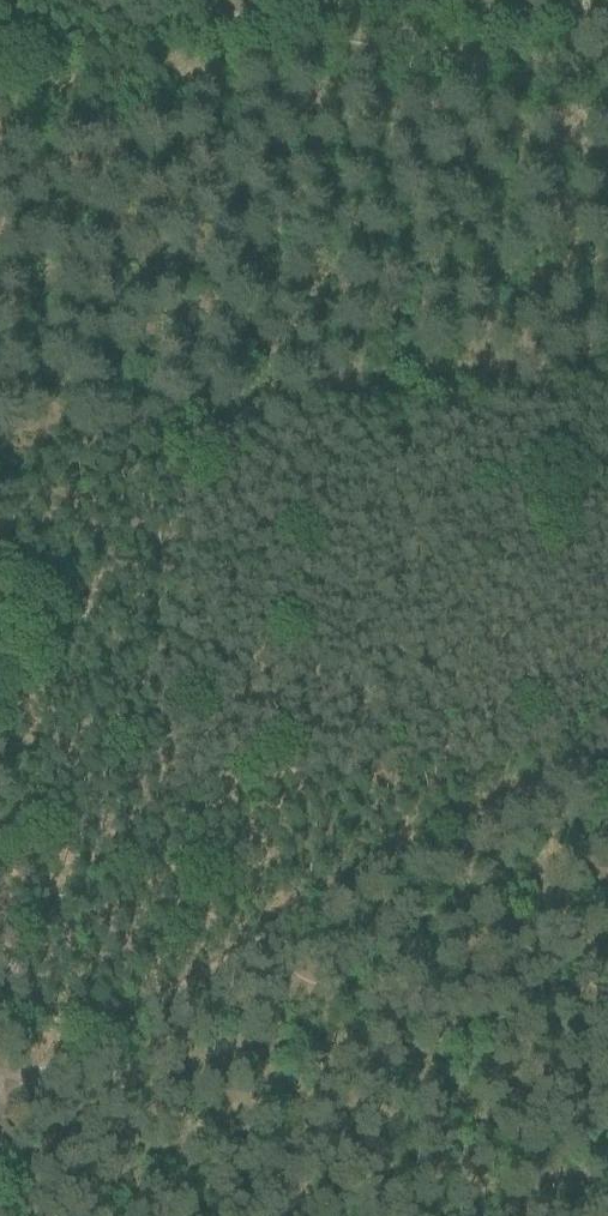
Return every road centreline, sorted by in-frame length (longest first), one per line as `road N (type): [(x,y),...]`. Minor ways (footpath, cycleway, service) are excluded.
road 1 (track): [(607,780),(538,778),(217,957)]
road 2 (track): [(607,48),(341,0)]
road 3 (track): [(116,1015),(0,1081)]

